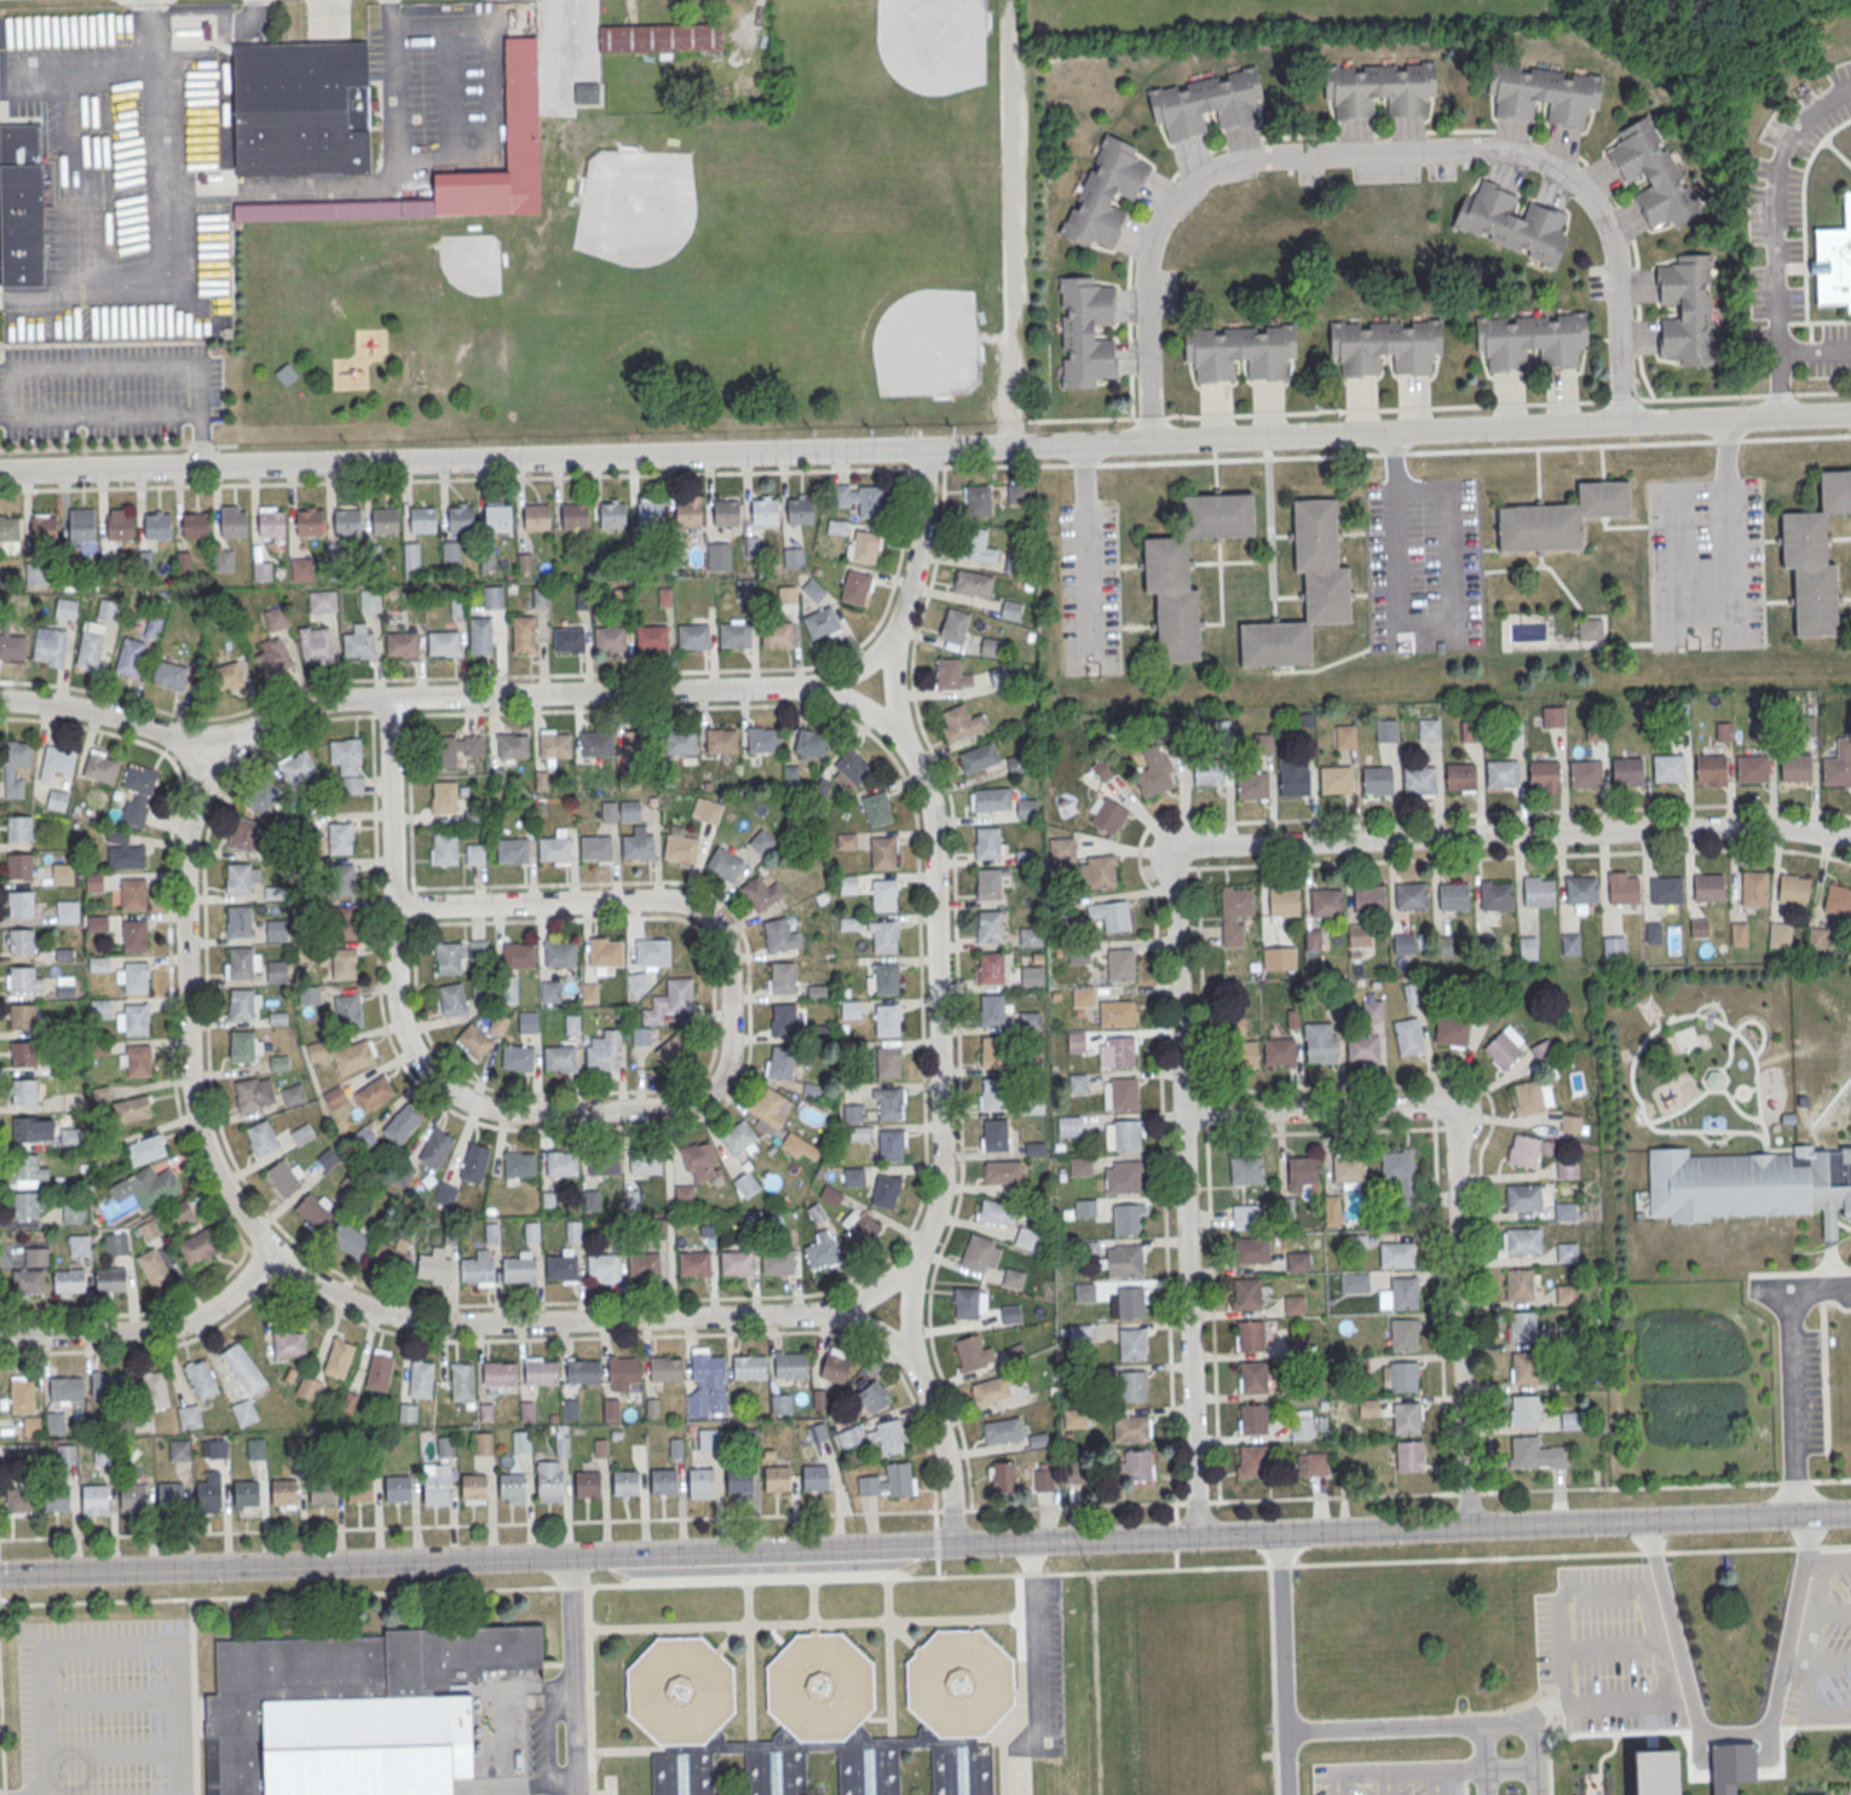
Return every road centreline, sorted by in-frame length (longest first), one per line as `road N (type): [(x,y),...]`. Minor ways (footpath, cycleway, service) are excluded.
road 1 (tertiary): [(1850,1514),(0,1574)]
road 2 (residential): [(1850,415),(0,471)]
road 3 (residential): [(664,900),(393,907),(396,998),(413,1051),(442,1085),(486,1109),(673,1109),(702,1099),(722,1078),(730,1052),(727,953),(705,914),(664,900)]
road 4 (residential): [(1622,423),(1616,261),(1599,198),(1576,169),(1532,143),(1282,149),(1222,160),(1165,203),(1146,260),(1146,440)]
road 5 (residential): [(863,708),(795,688),(354,698),(266,720),(223,757),(108,716),(0,701)]
road 6 (residential): [(1171,849),(1199,1533)]
road 7 (residential): [(1850,841),(1753,827),(1182,841),(1171,849)]
road 8 (residential): [(877,1289),(807,1315),(417,1322),(329,1293),(272,1252)]
road 9 (residential): [(863,708),(909,751),(932,806),(942,1165),(925,1239),(877,1289)]
road 10 (residential): [(223,757),(196,800),(184,848),(189,1074),(214,1168),(272,1252)]
road 11 (residential): [(1454,1108),(1466,1528)]
road 12 (residential): [(272,1252),(225,1301),(185,1323),(135,1333),(0,1336)]
road 13 (residential): [(1454,1108),(1437,1101),(1181,1115)]
road 14 (residential): [(387,698),(393,907)]
road 15 (residential): [(909,1346),(941,1438),(953,1540)]
road 16 (residential): [(923,449),(923,518),(901,611)]
road 17 (residential): [(907,750),(894,673),(901,611)]
road 18 (residential): [(901,611),(875,657),(813,689)]

